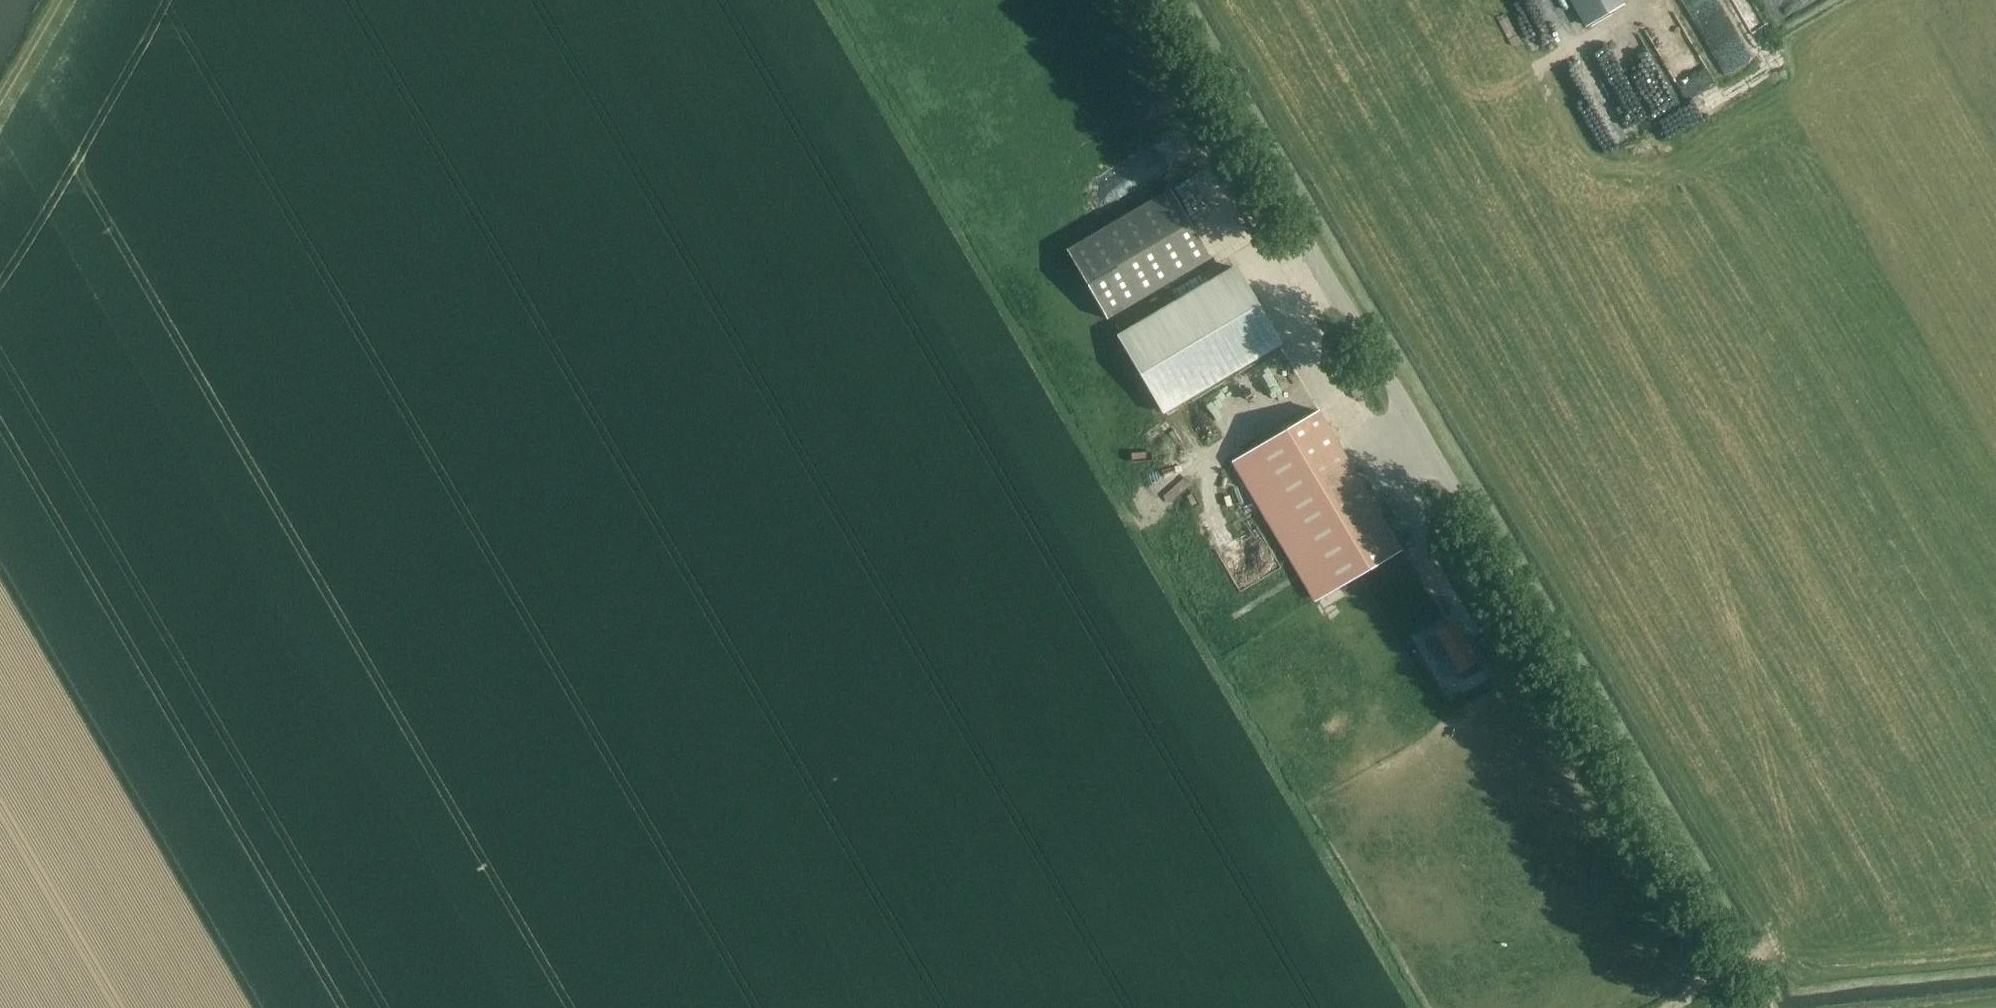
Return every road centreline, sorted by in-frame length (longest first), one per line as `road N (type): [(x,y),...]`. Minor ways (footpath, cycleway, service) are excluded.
road 1 (unclassified): [(1763,1007),(1170,0)]

